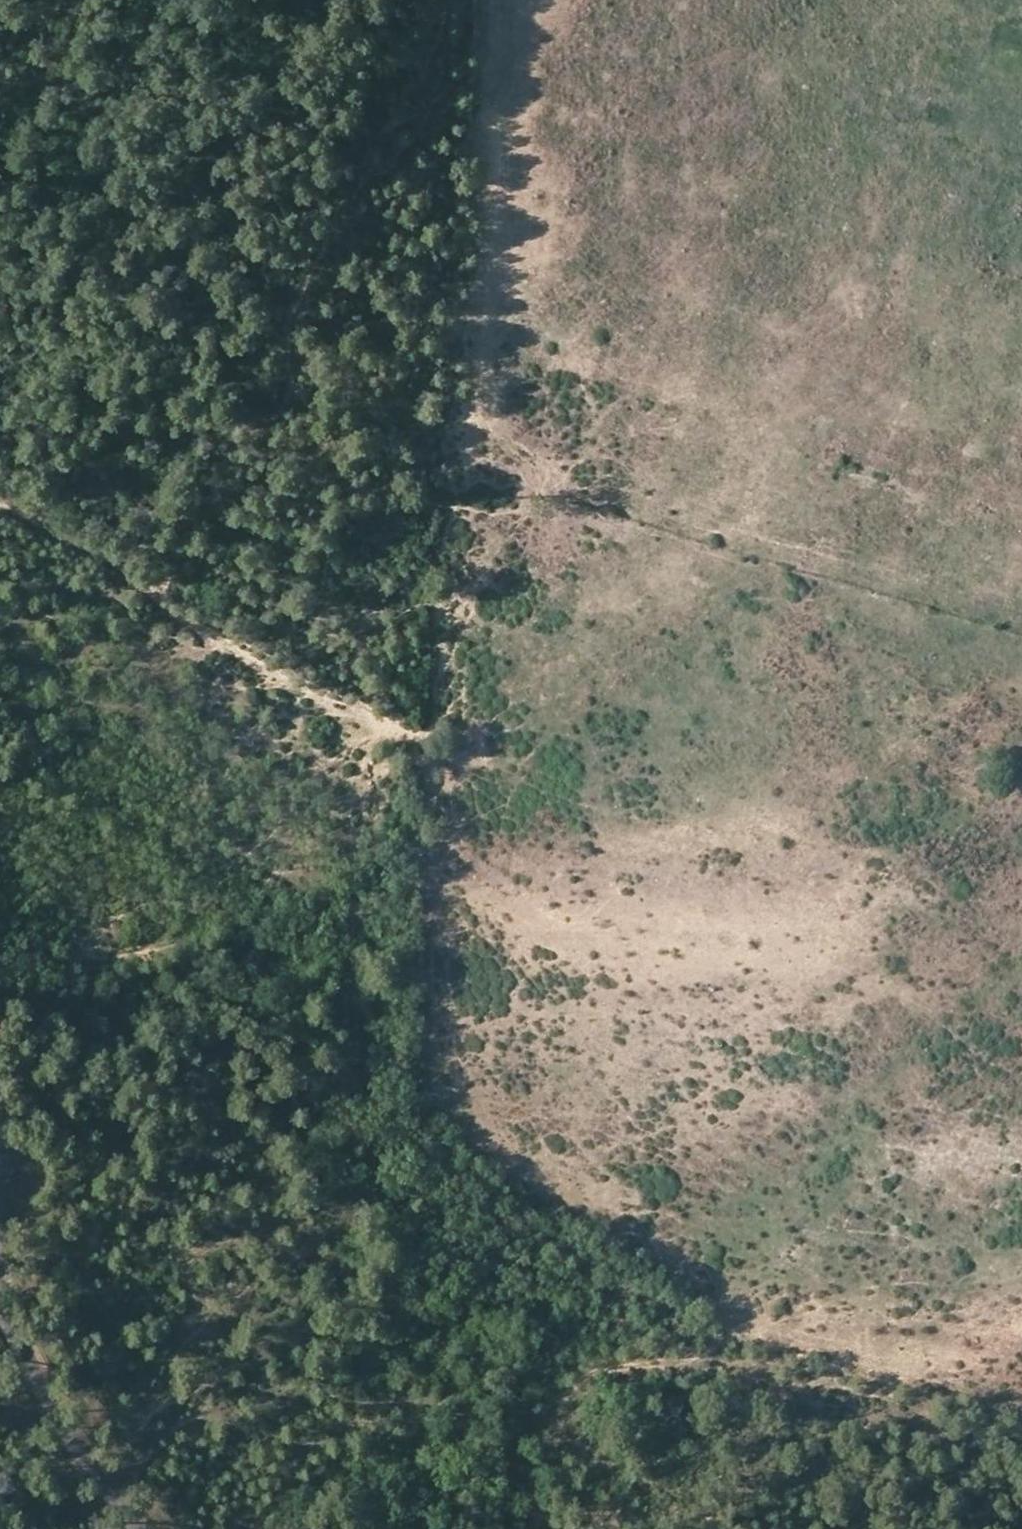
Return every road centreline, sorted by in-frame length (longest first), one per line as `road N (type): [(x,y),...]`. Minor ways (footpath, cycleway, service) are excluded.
road 1 (residential): [(136,1528),(0,1301)]

